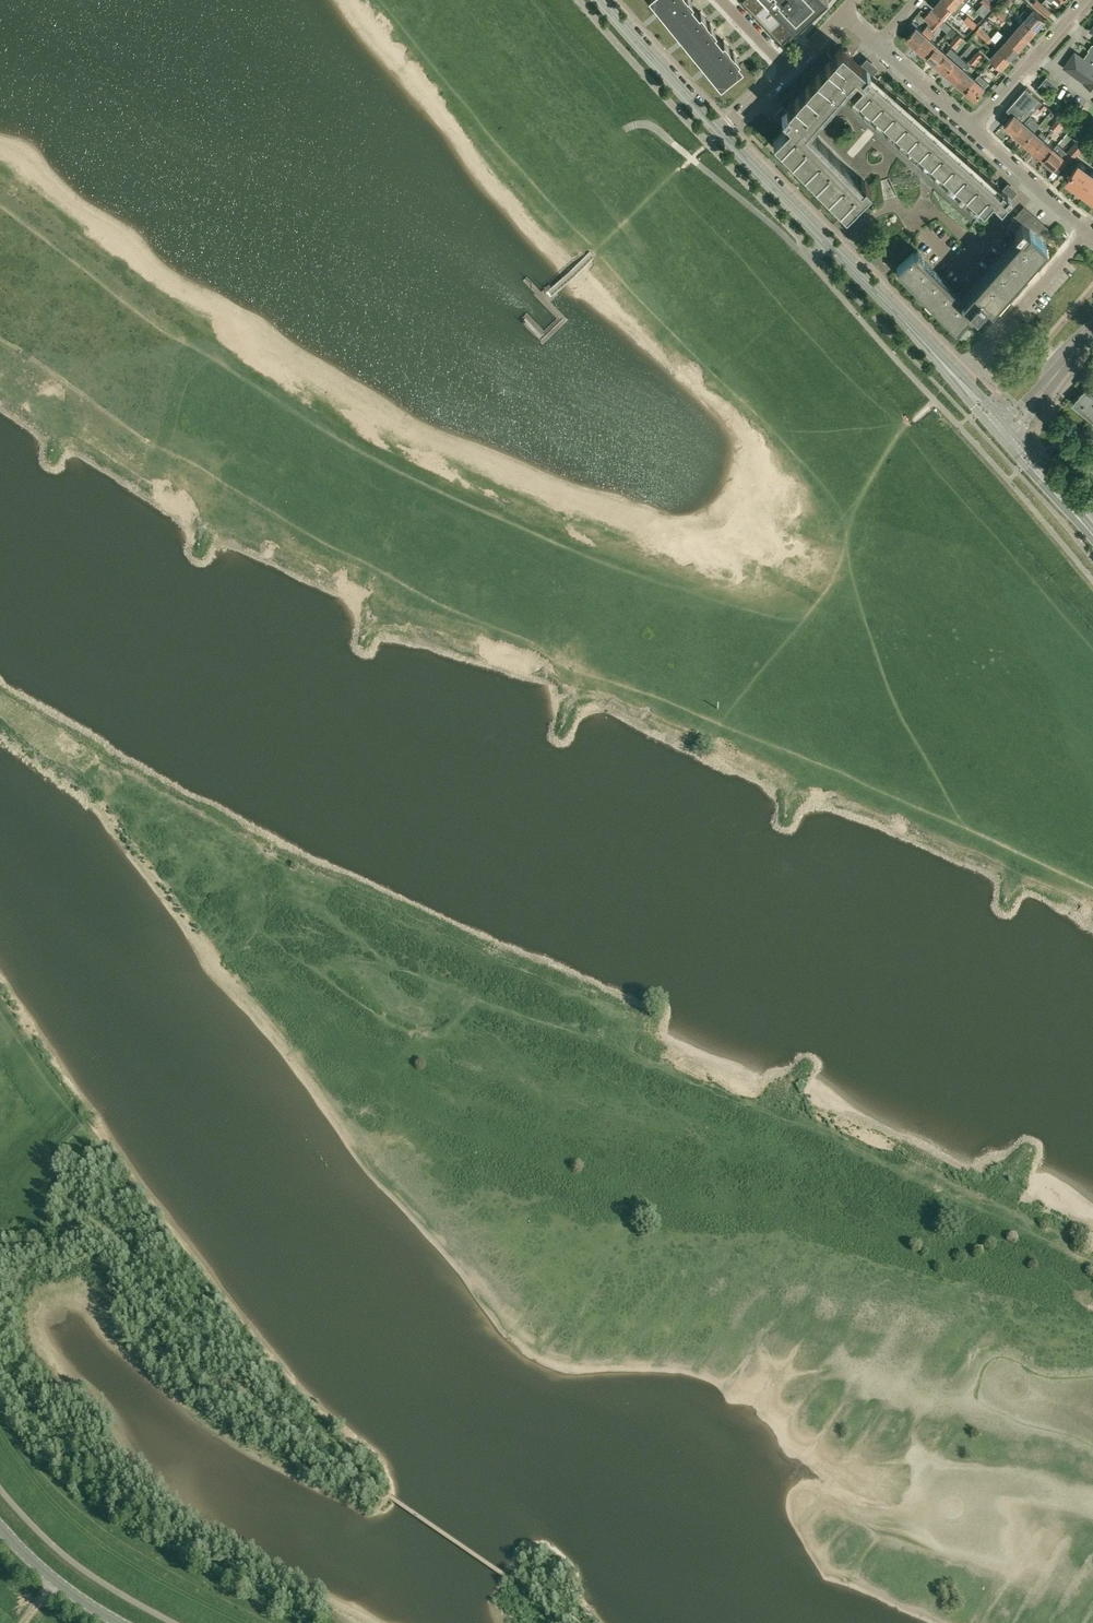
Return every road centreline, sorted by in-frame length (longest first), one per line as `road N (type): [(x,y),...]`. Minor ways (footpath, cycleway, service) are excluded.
road 1 (track): [(302,902),(407,972),(845,1139),(1053,1236),(1092,1263)]
road 2 (tertiary): [(1003,431),(720,132)]
road 3 (tertiary): [(720,132),(600,0)]
road 4 (residential): [(973,131),(1086,0)]
road 5 (residential): [(979,357),(1088,230)]
road 6 (tertiary): [(128,1622),(57,1581),(0,1526)]
road 7 (residential): [(1088,230),(973,131)]
road 8 (tertiary): [(1003,431),(1092,325)]
road 9 (tertiary): [(1092,535),(1003,431)]
road 10 (residential): [(973,131),(877,45)]

